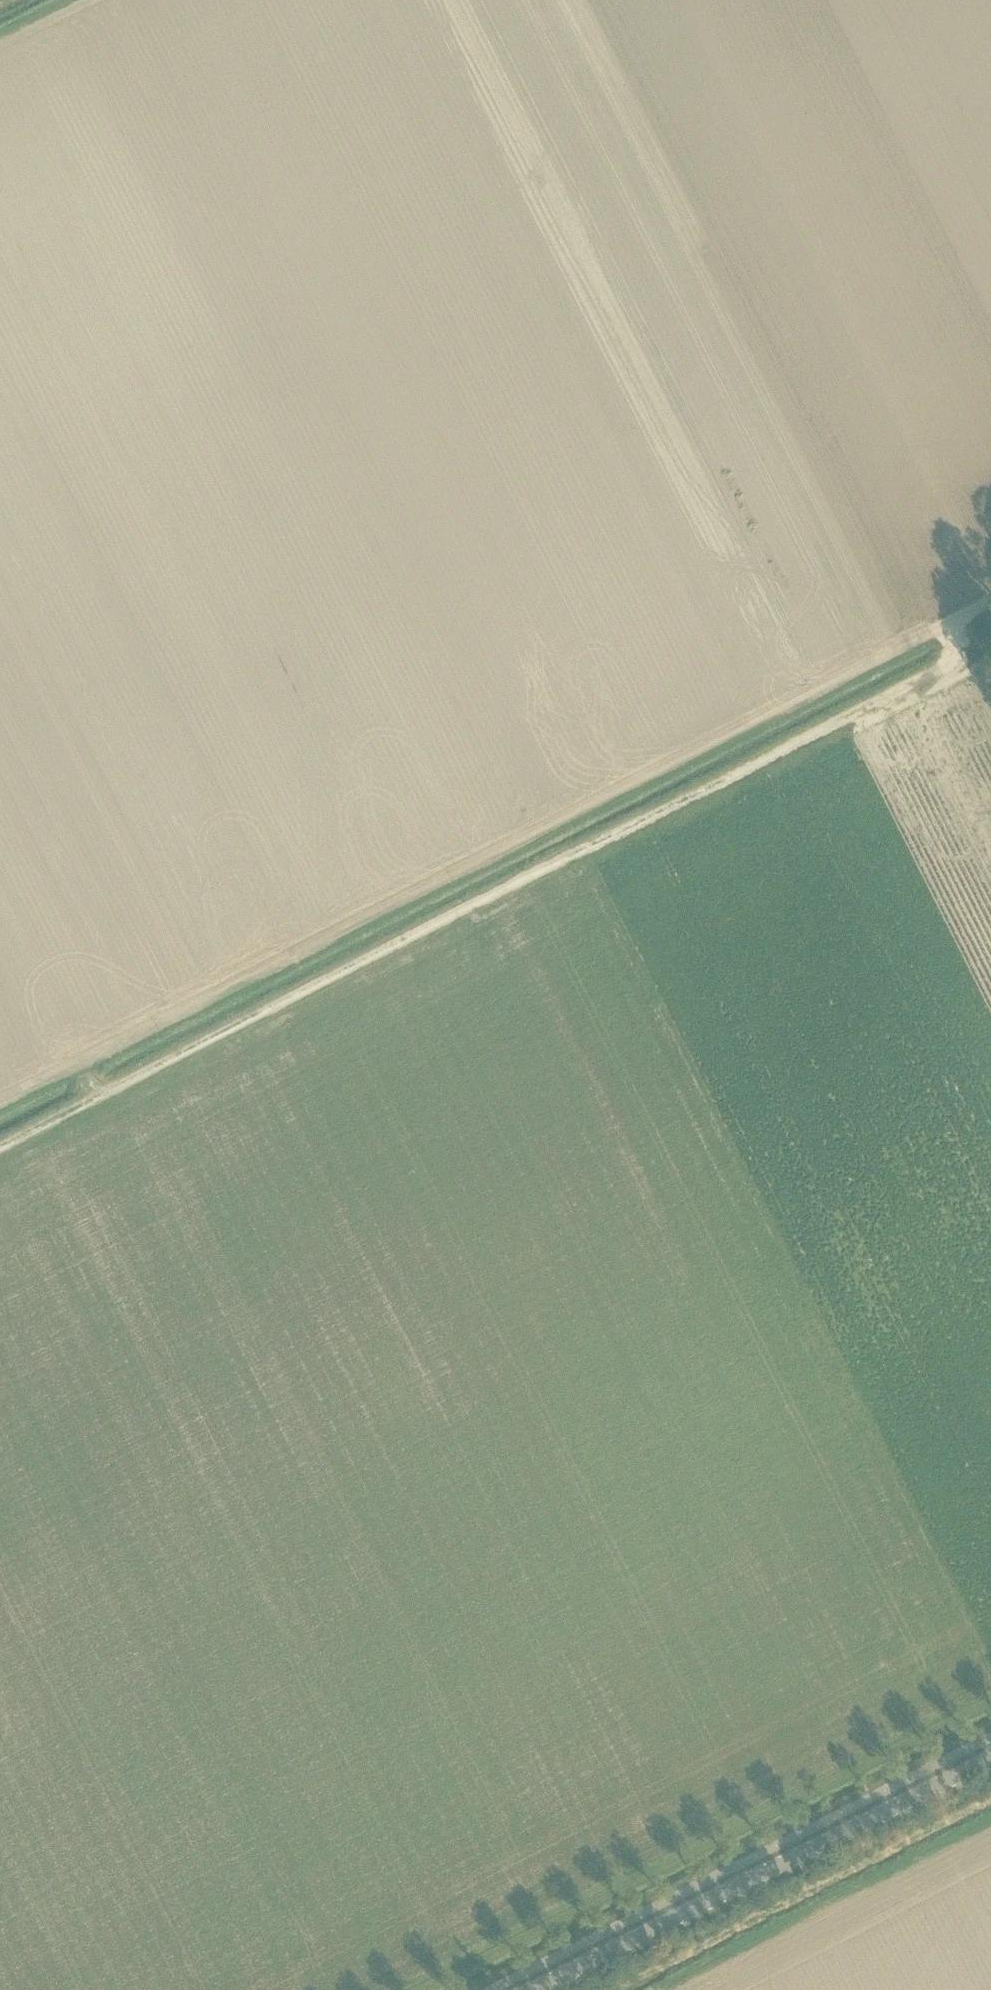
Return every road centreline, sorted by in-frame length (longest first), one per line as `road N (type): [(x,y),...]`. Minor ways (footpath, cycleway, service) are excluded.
road 1 (track): [(0,1153),(971,658),(961,631),(990,614)]
road 2 (unclassified): [(533,1989),(990,1758)]

